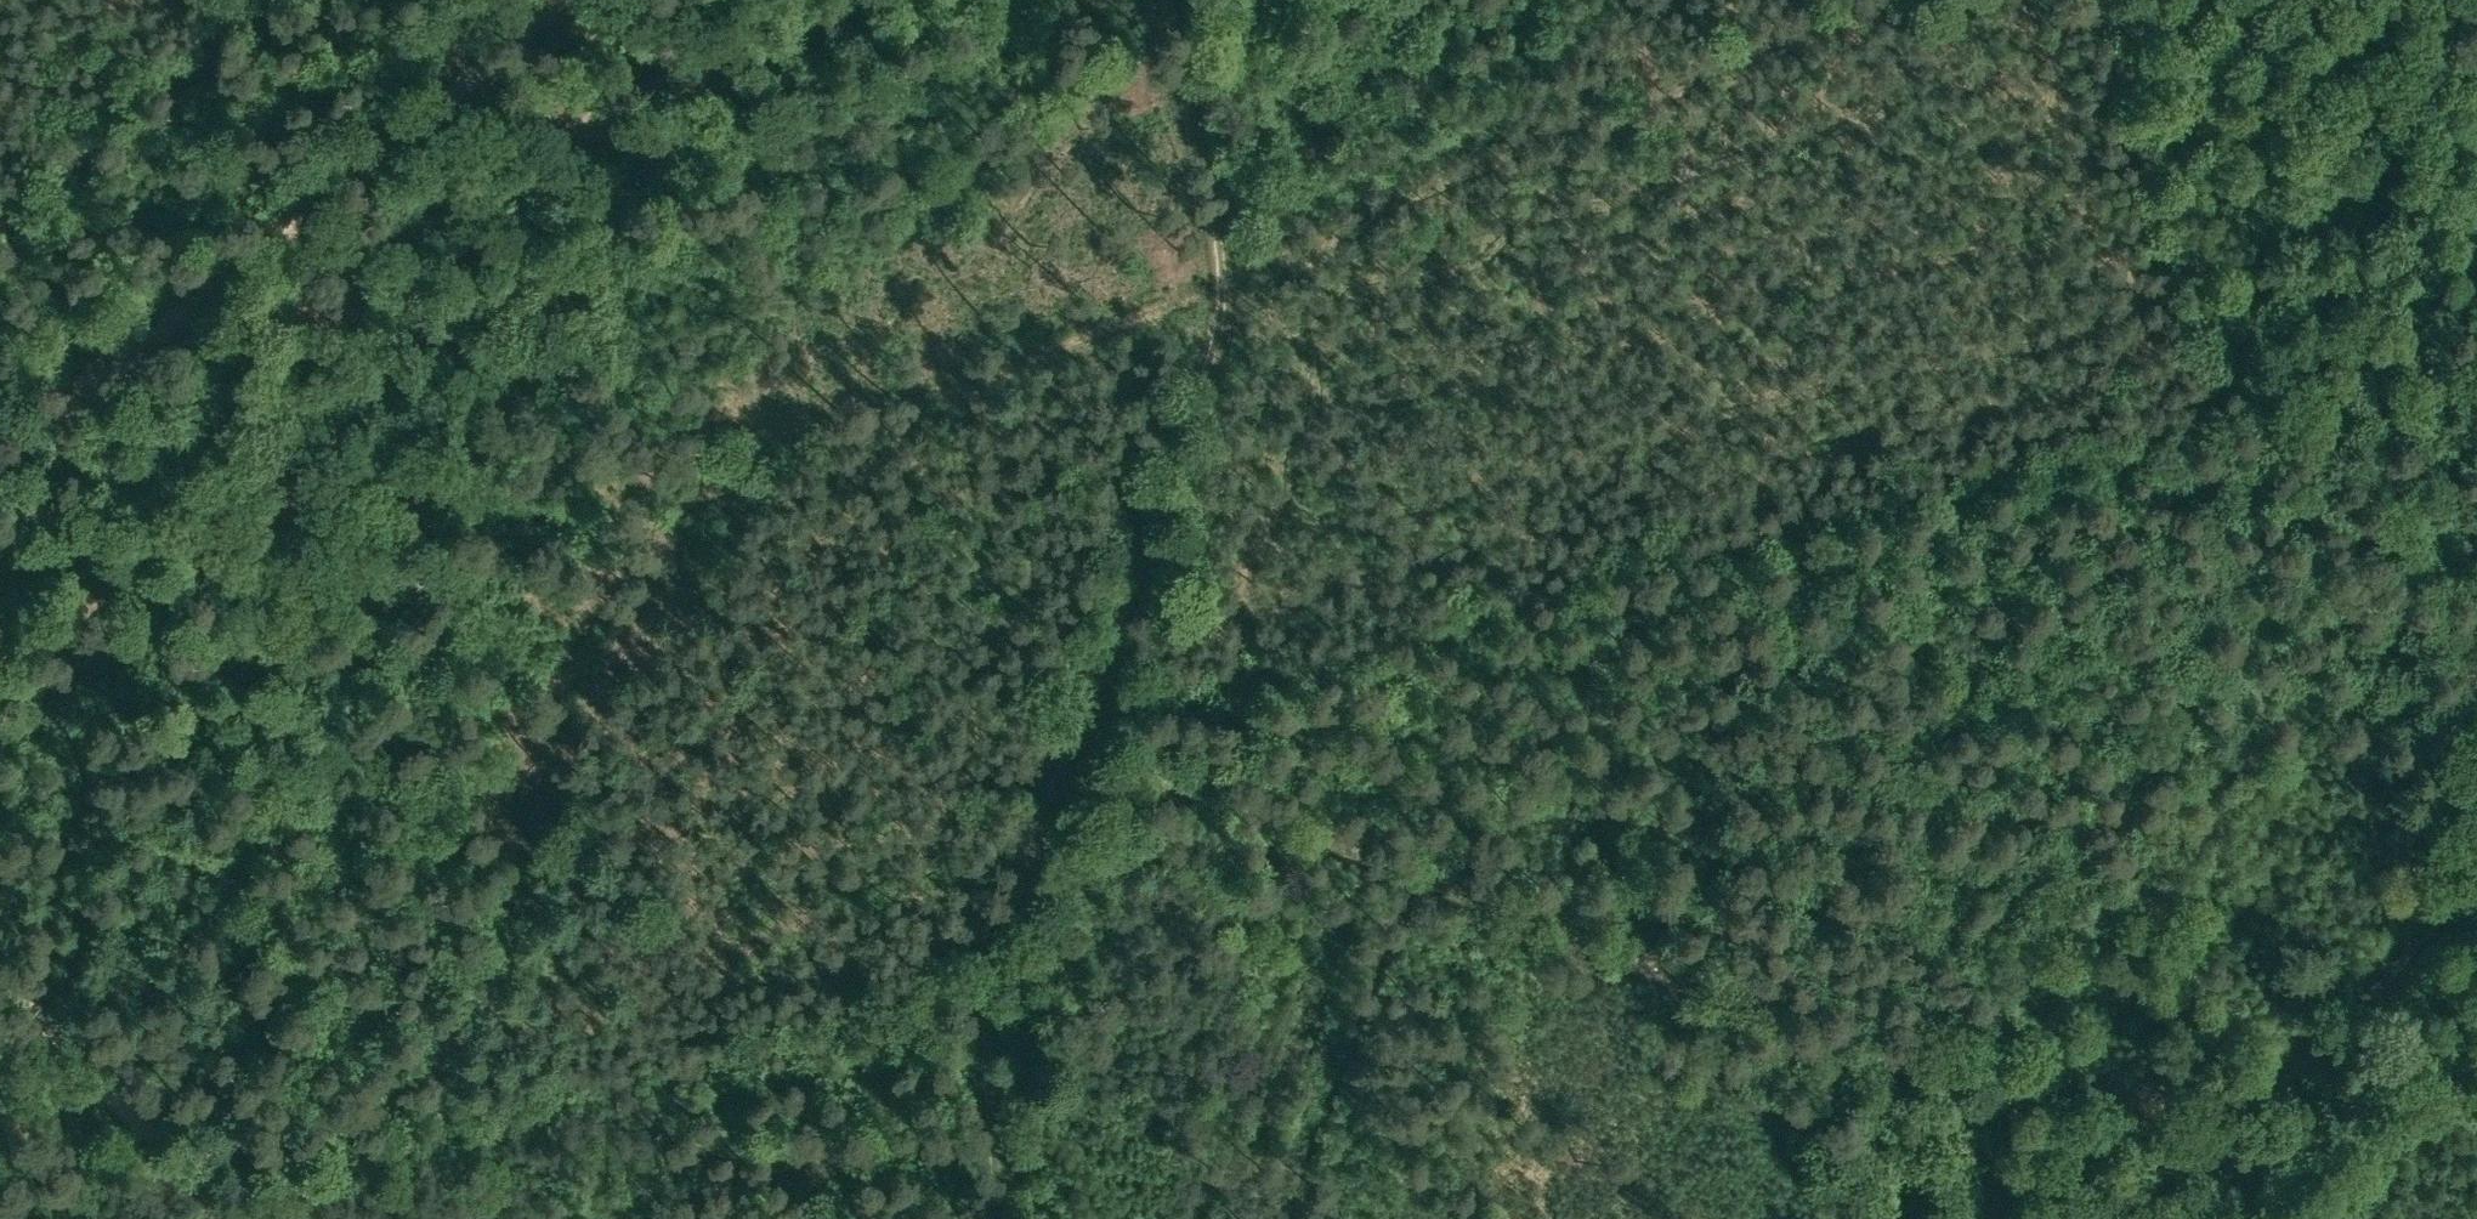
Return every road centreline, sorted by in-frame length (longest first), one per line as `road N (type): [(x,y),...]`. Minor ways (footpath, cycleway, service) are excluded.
road 1 (track): [(1176,0),(1222,230),(1218,319),(1126,614),(1010,903),(978,1010),(975,1095),(990,1218)]
road 2 (track): [(546,0),(0,463)]
road 3 (track): [(0,980),(128,1109),(257,1218)]

